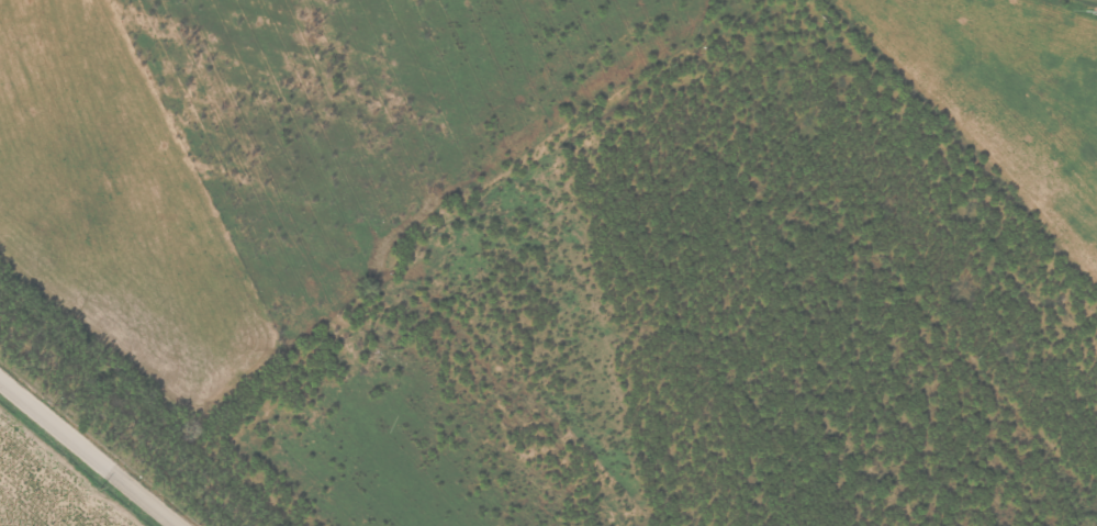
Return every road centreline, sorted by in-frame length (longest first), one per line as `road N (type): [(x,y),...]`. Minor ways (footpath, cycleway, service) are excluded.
road 1 (residential): [(165,525),(0,392)]

